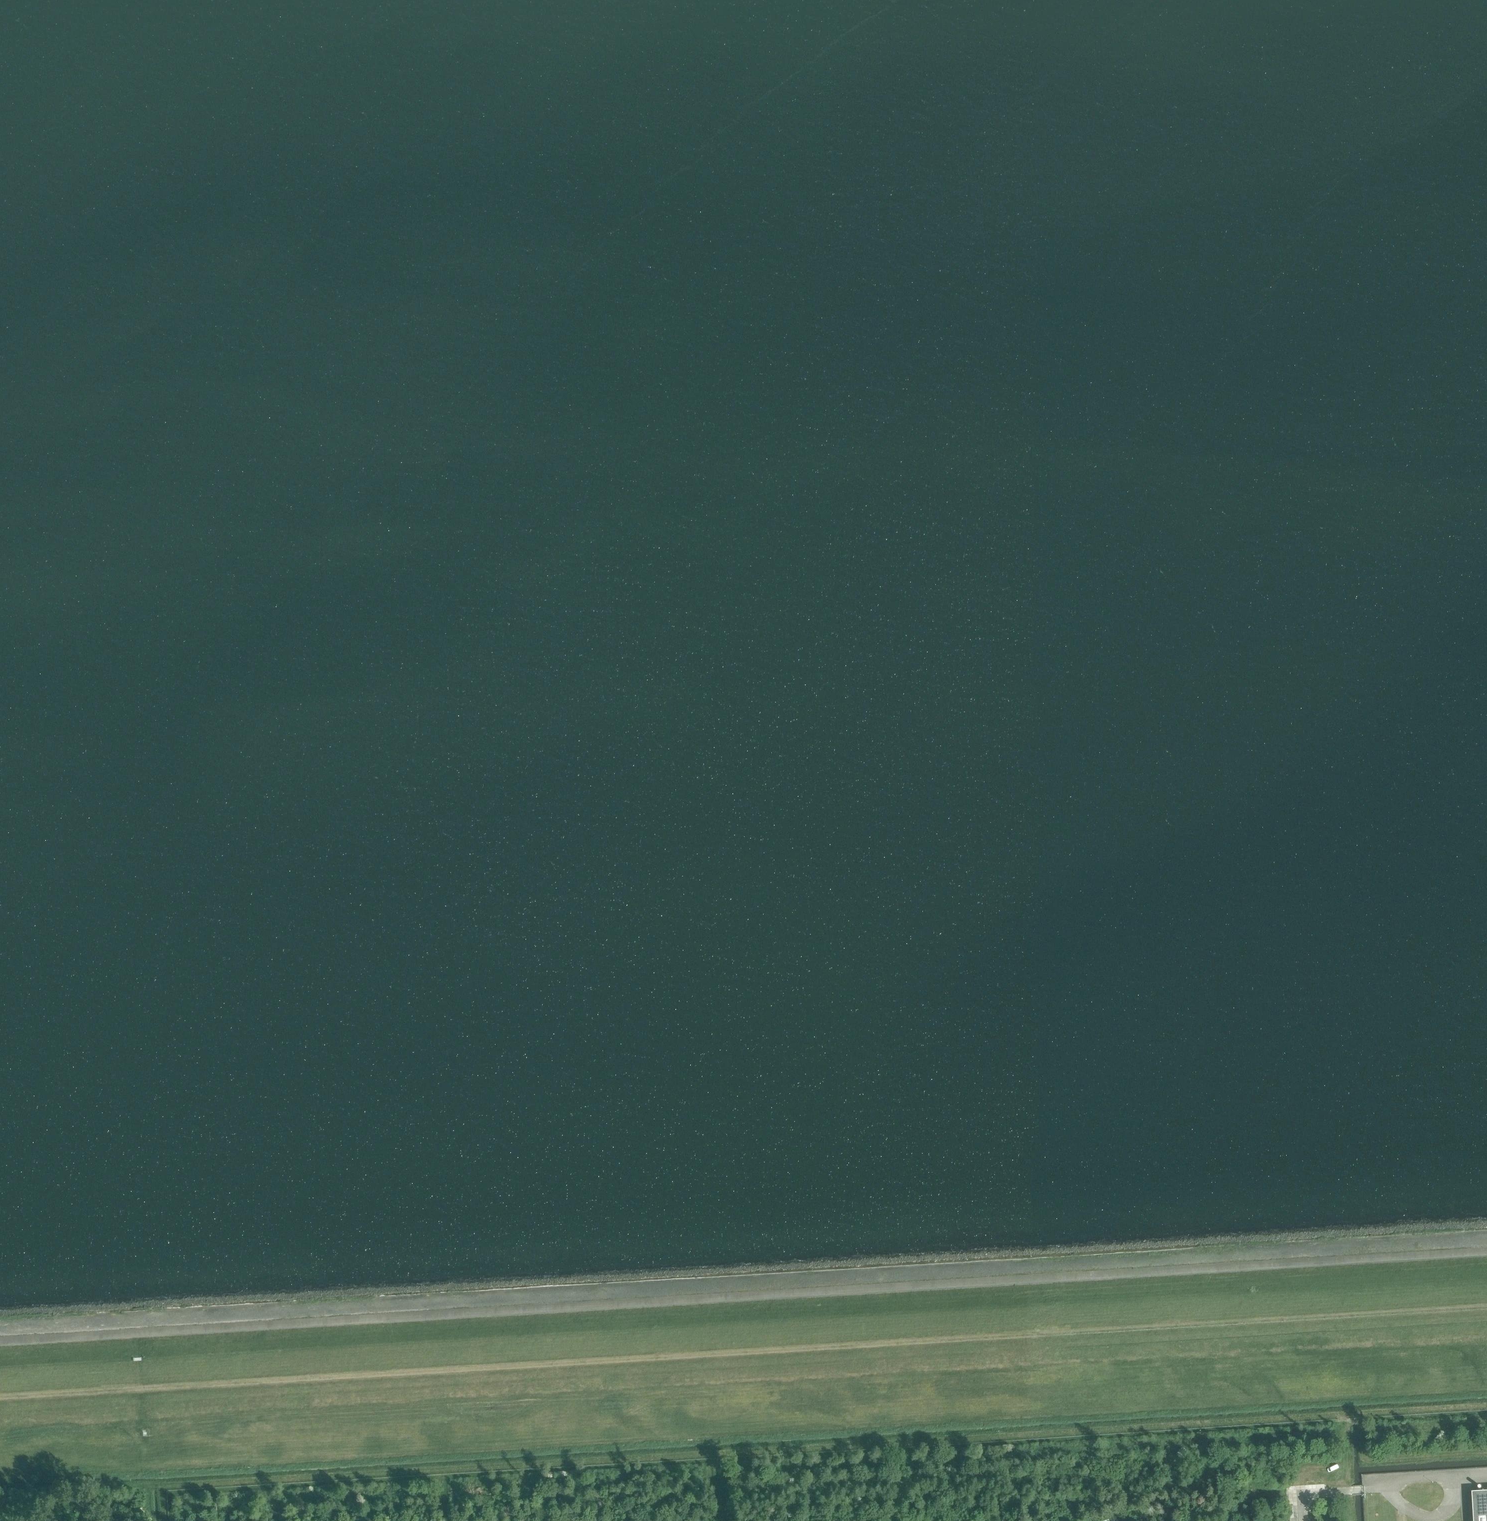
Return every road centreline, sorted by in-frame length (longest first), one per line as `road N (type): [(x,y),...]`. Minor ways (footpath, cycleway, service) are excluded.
road 1 (track): [(1486,1310),(0,1400)]

